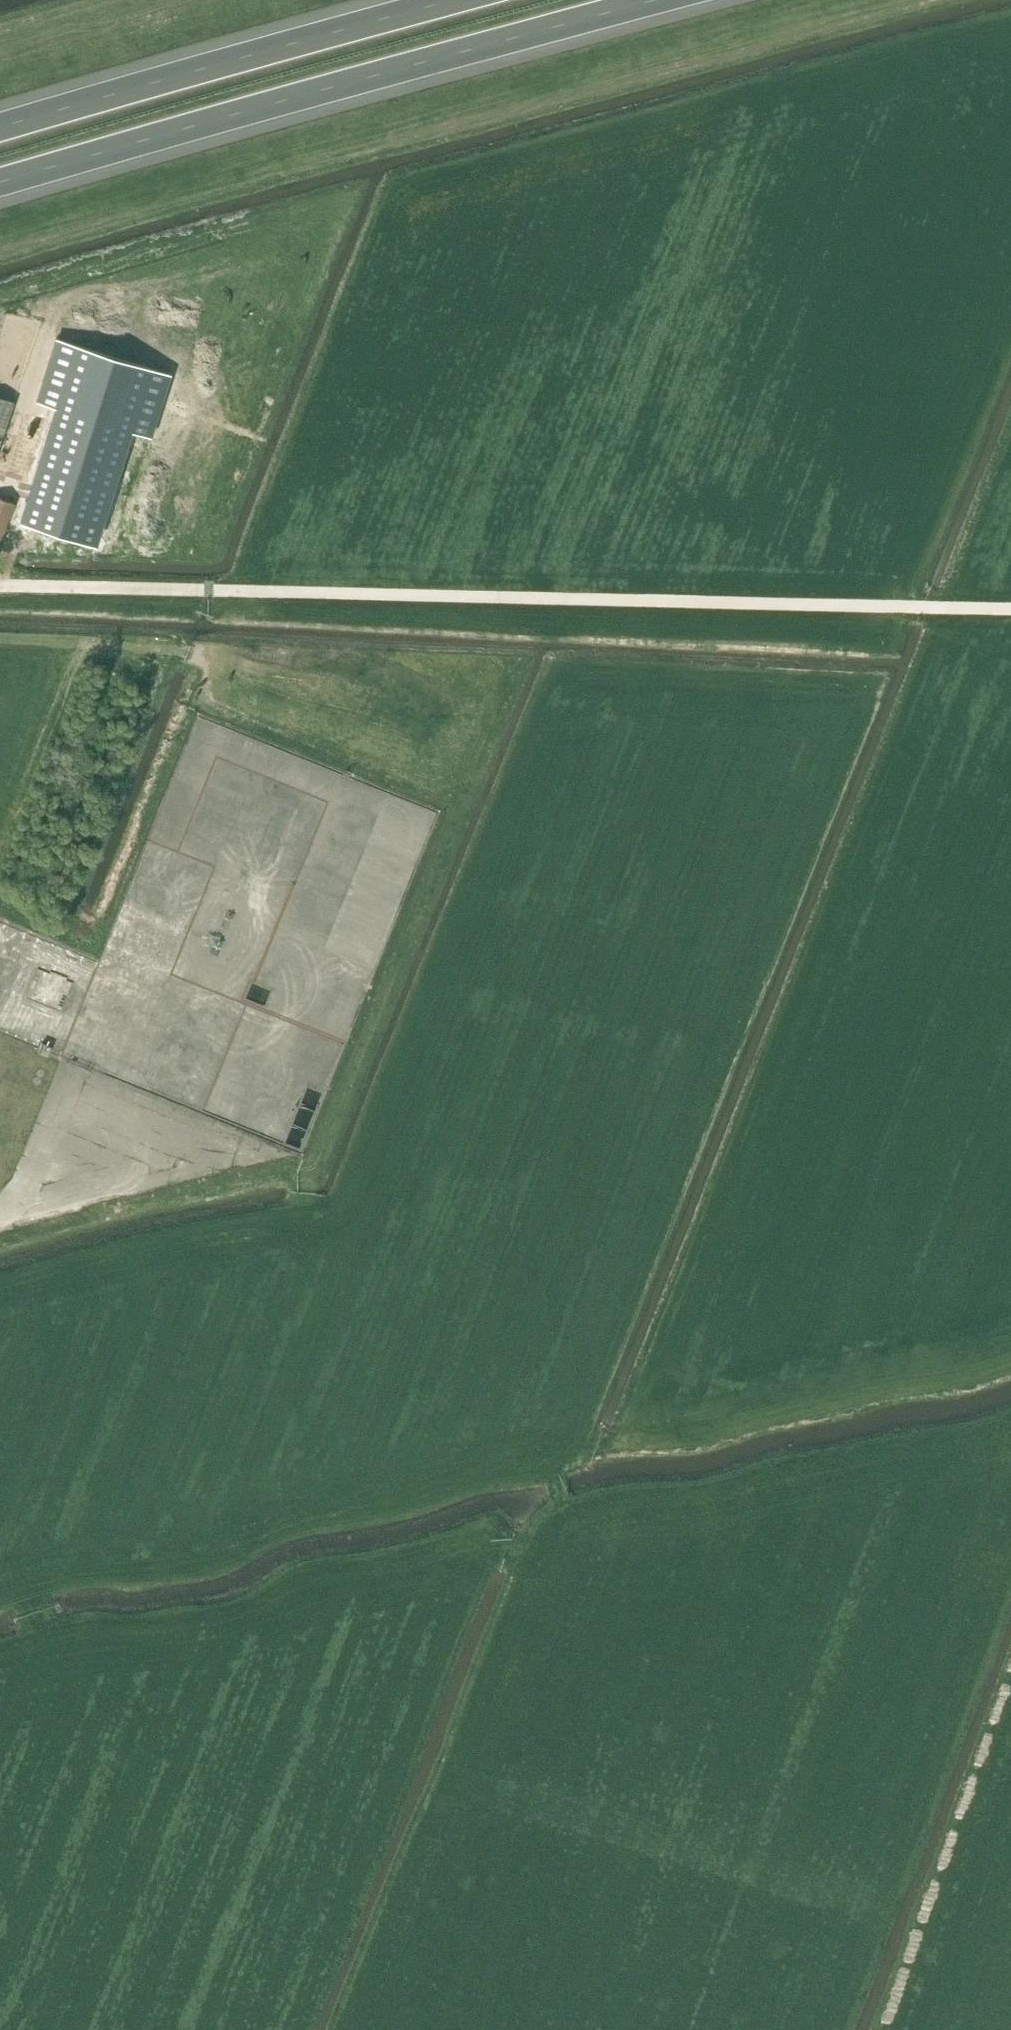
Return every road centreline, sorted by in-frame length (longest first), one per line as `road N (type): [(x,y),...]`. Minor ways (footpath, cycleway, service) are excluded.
road 1 (track): [(0,585),(1010,610)]
road 2 (motorway): [(0,182),(659,0)]
road 3 (motorway): [(454,0),(0,127)]

